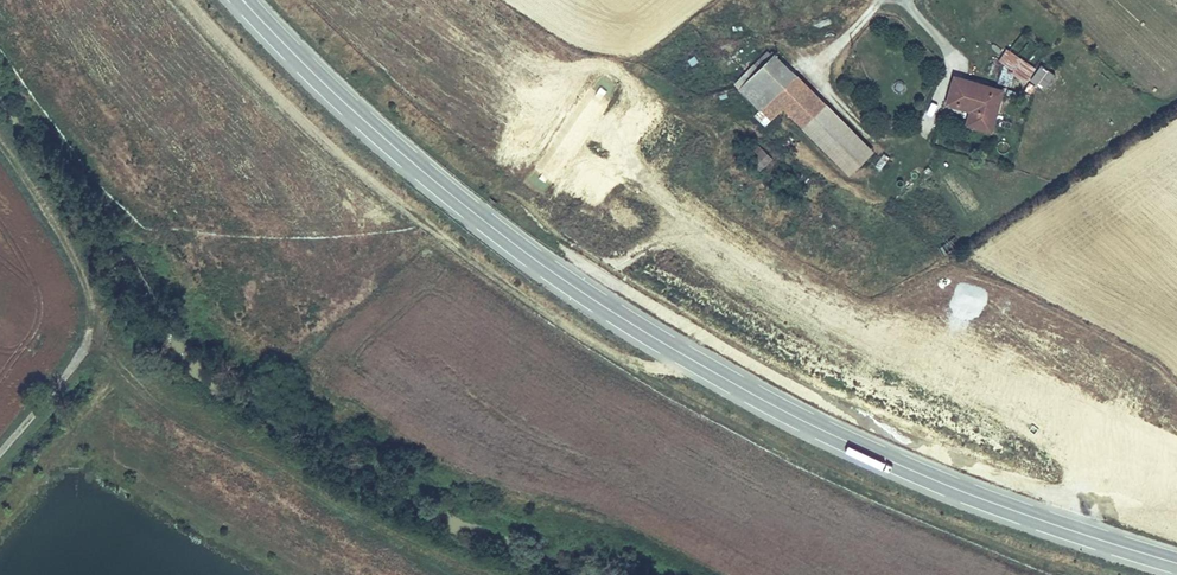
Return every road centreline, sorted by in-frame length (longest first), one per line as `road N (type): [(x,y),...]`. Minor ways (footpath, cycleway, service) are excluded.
road 1 (motorway): [(355,0),(523,124),(731,258),(1176,506)]
road 2 (motorway): [(1176,459),(959,345),(756,224),(424,0)]
road 3 (track): [(89,314),(86,281),(0,142)]
road 4 (track): [(89,314),(68,373),(0,452)]

